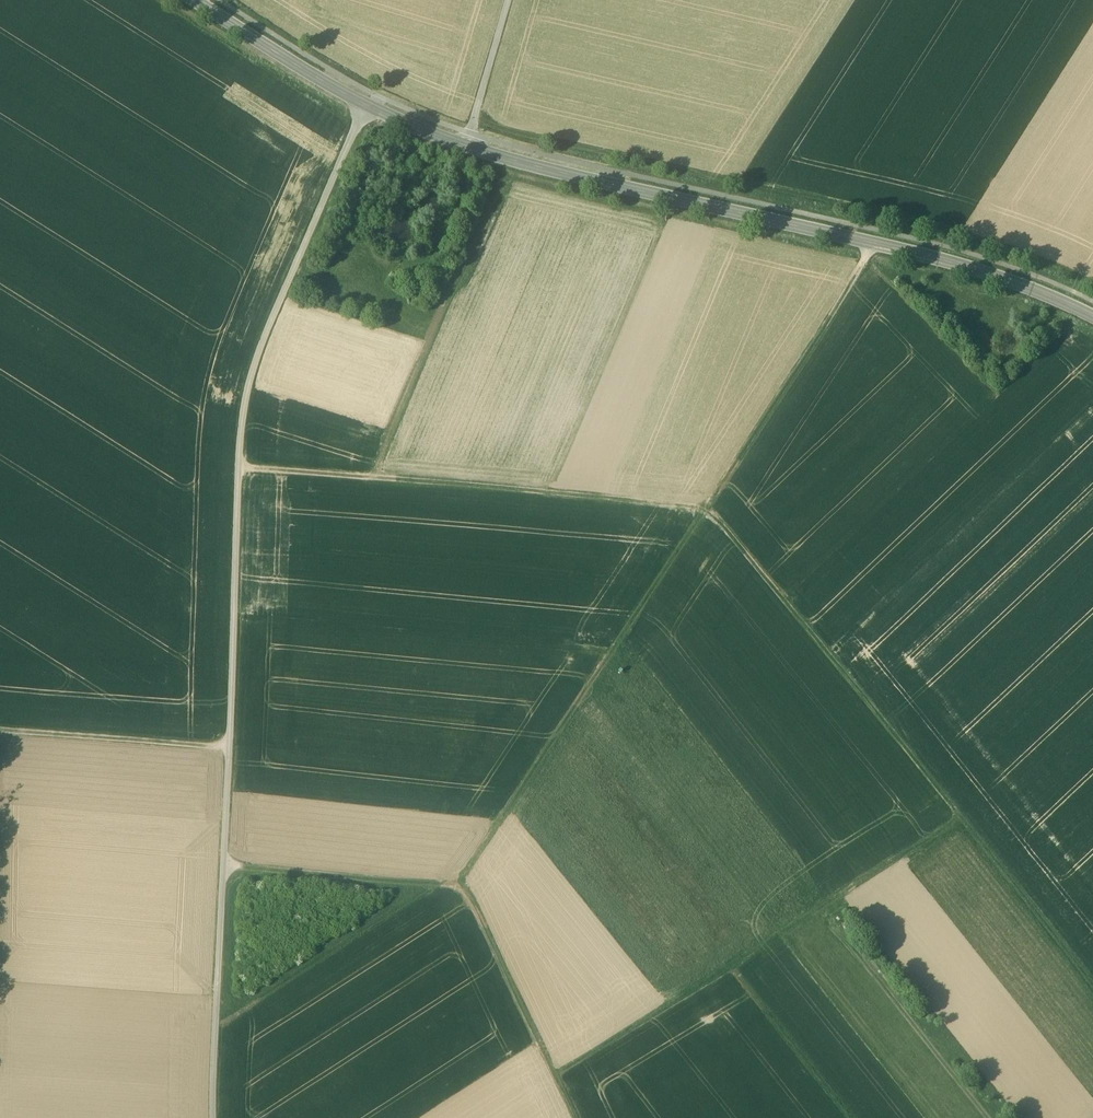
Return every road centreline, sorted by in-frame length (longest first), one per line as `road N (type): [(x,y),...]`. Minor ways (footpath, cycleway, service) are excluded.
road 1 (track): [(469,883),(709,503),(1092,987)]
road 2 (track): [(214,1117),(248,385),(352,133),(382,98)]
road 3 (tertiary): [(196,0),(338,89),(444,138),(570,176),(958,265),(1092,316)]
road 4 (track): [(875,244),(709,503),(238,467)]
road 5 (track): [(224,864),(469,883),(580,1117)]
road 6 (track): [(560,1076),(963,820)]
road 7 (track): [(487,210),(373,477)]
road 8 (track): [(991,1117),(825,909)]
road 9 (track): [(0,734),(229,749)]
road 10 (track): [(737,965),(855,1117)]
road 11 (track): [(509,0),(471,135)]

